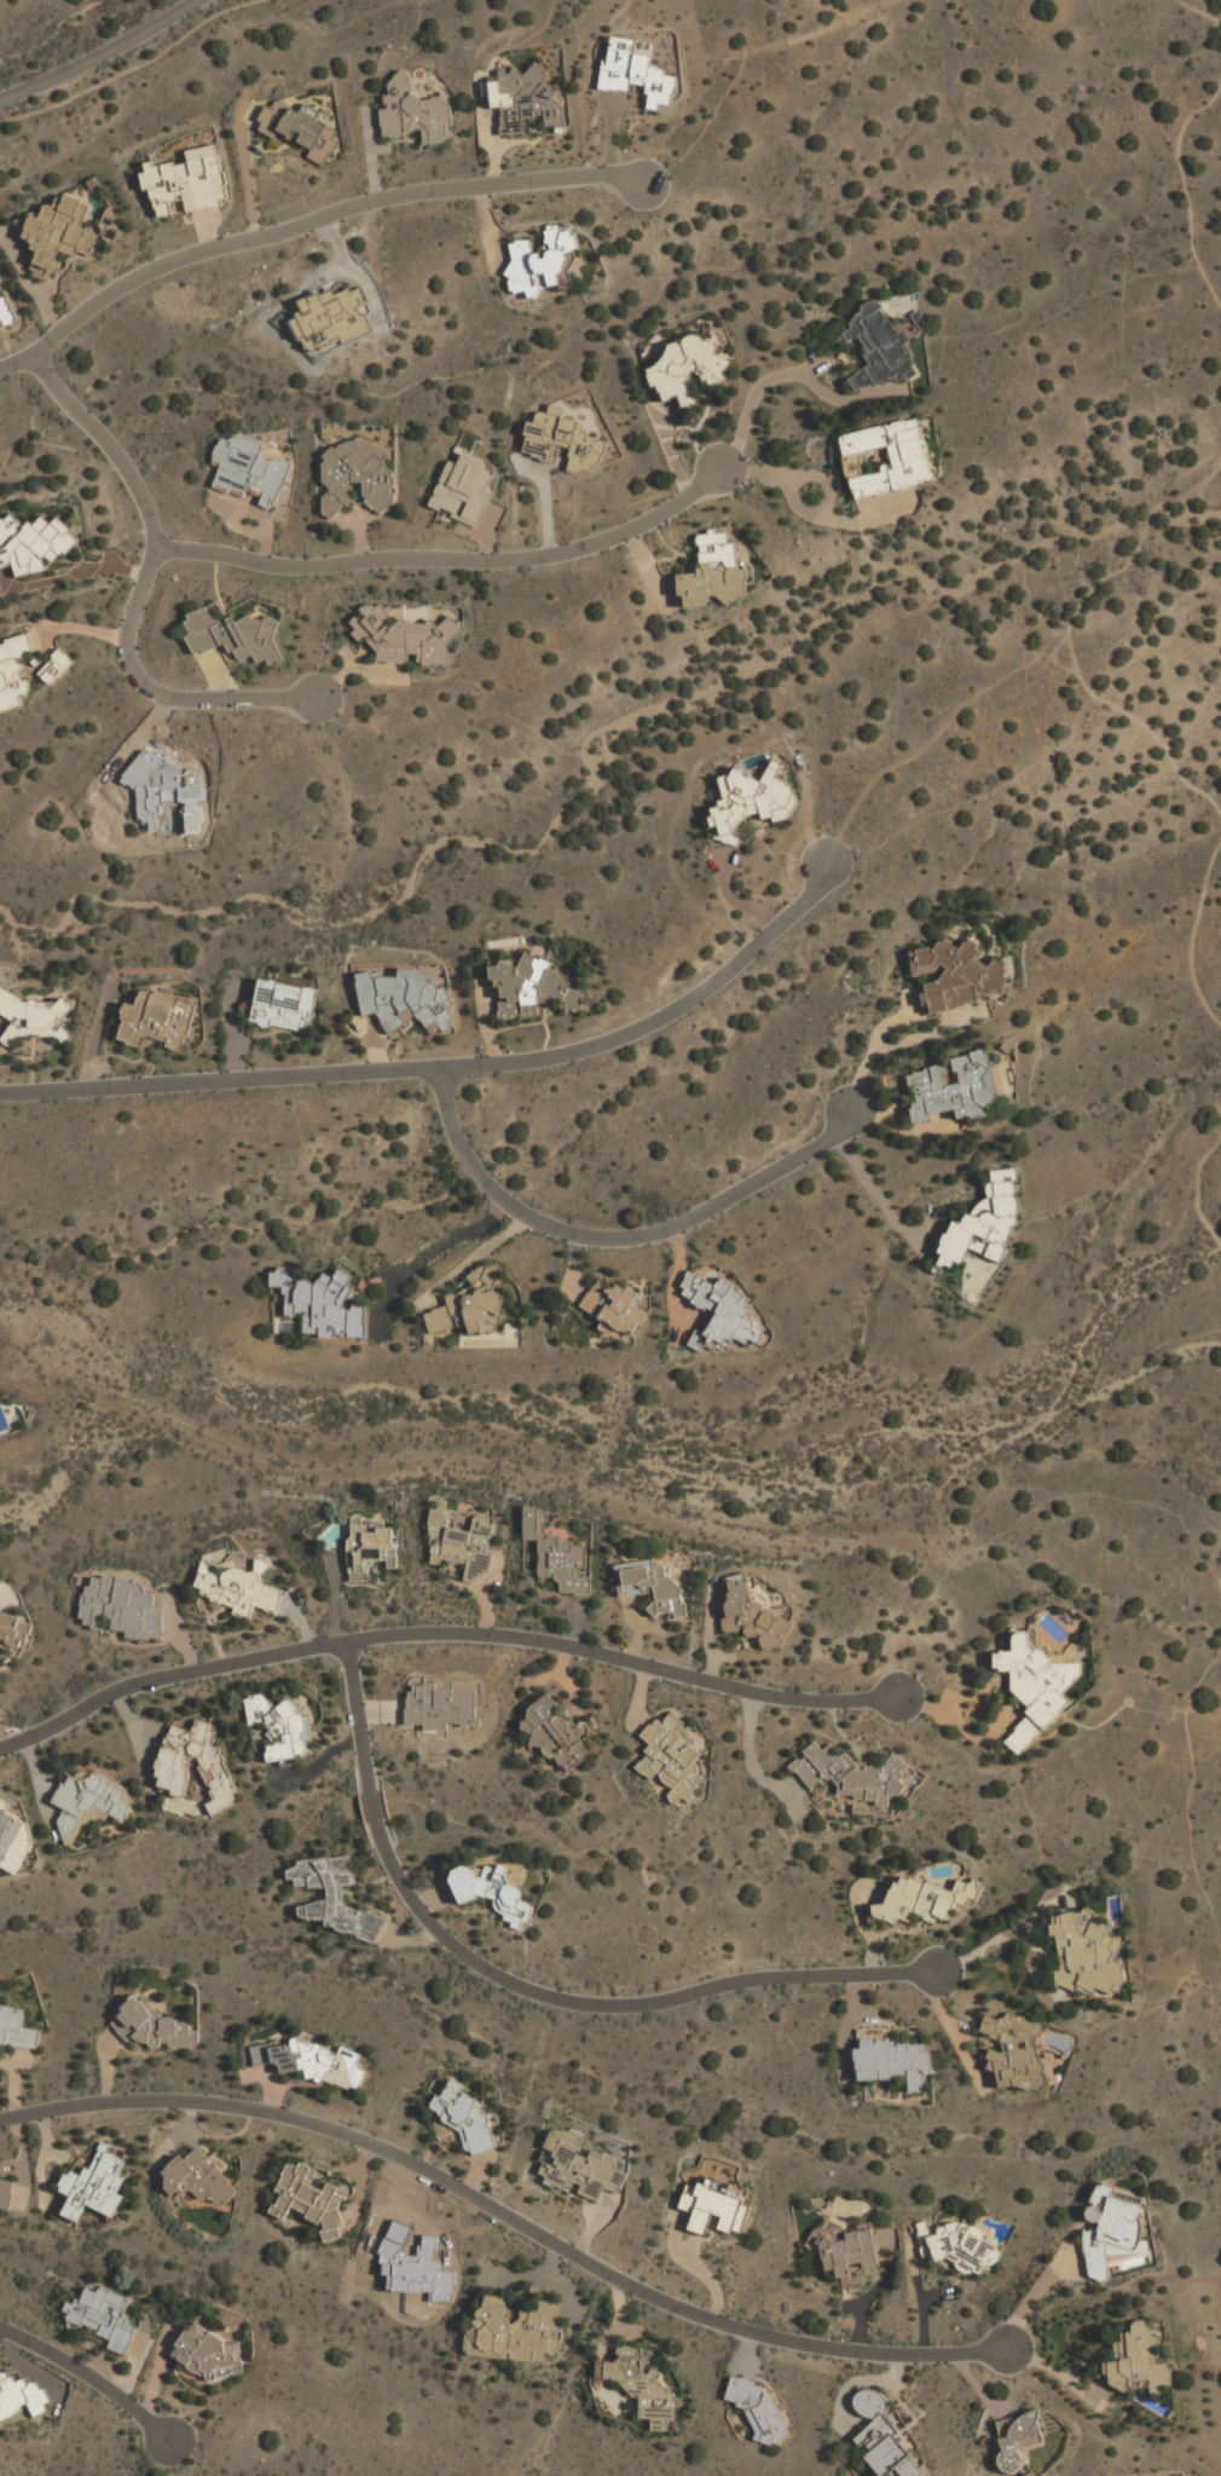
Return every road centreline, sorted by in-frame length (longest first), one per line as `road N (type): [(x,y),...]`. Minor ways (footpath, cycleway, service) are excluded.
road 1 (residential): [(0,2120),(125,2101),(291,2118),(417,2168),(685,2315),(808,2348),(895,2359),(1014,2351)]
road 2 (residential): [(824,864),(815,893),(710,986),(608,1043),(438,1069),(0,1093)]
road 3 (residential): [(0,1749),(118,1690),(427,1635),(514,1639),(808,1699)]
road 4 (residential): [(346,1646),(376,1822),(392,1864),(418,1909),(480,1964),(544,1996),(621,2013),(780,1976),(926,1976)]
road 5 (residential): [(643,183),(623,174),(387,198),(207,248),(83,310),(36,359),(0,371)]
road 6 (residential): [(722,473),(670,513),(592,546),(445,566),(297,569),(152,549)]
road 7 (residential): [(856,1108),(833,1135),(672,1229),(597,1239),(534,1222),(493,1194),(450,1125),(438,1069)]
road 8 (residential): [(317,698),(167,698),(138,680),(126,639),(152,549),(123,472),(36,359)]
road 9 (residential): [(0,100),(193,0)]
road 10 (residential): [(0,2324),(77,2362),(122,2397)]

